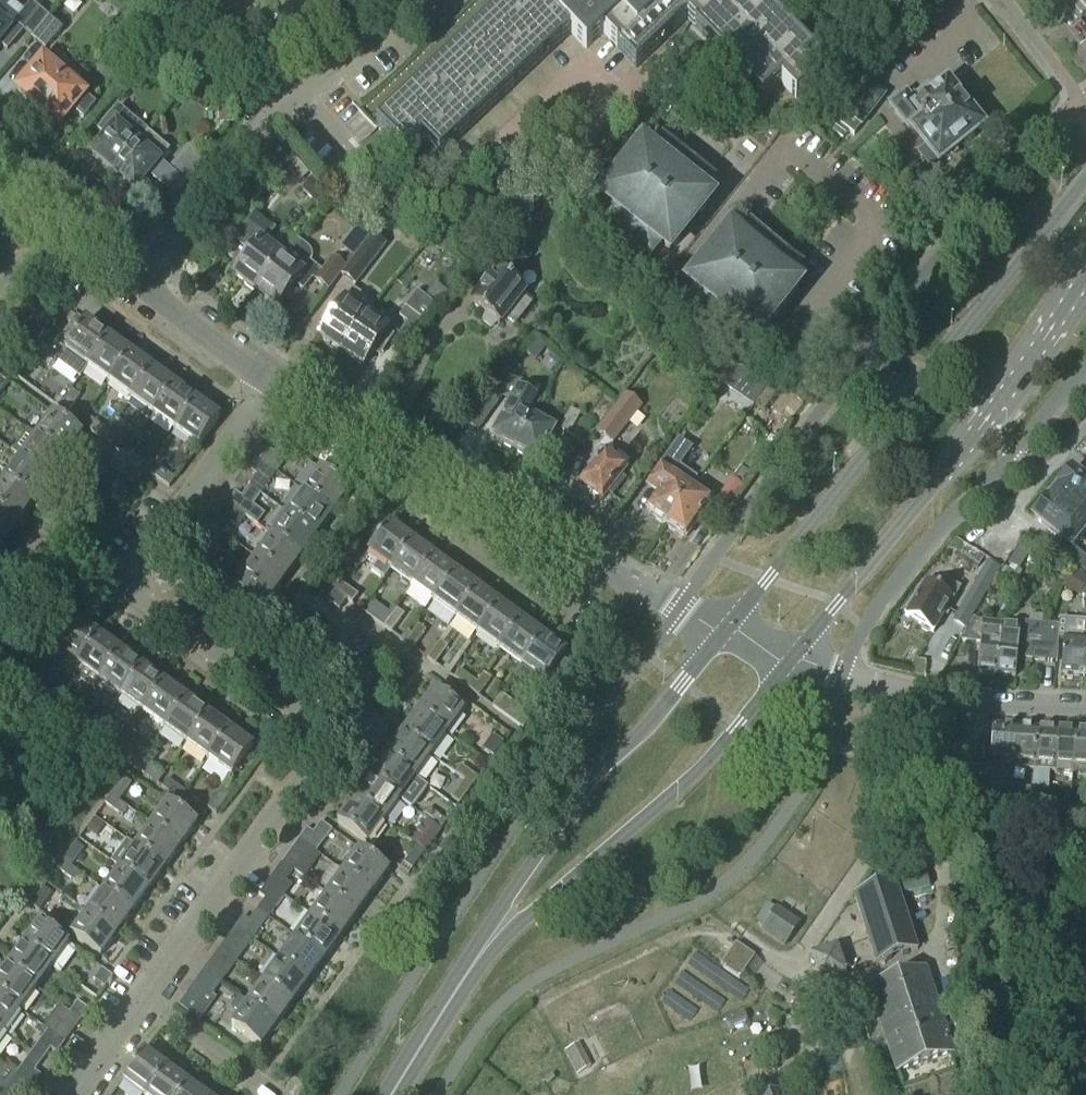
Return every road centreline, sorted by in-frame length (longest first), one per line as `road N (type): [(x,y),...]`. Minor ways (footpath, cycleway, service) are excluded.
road 1 (tertiary): [(1085,181),(733,630)]
road 2 (tertiary): [(442,1014),(502,937),(740,730),(796,658)]
road 3 (residential): [(333,736),(140,596),(136,572),(270,390)]
road 4 (tertiary): [(733,630),(600,771),(532,861),(442,1014)]
road 5 (tertiary): [(796,658),(1085,271)]
road 6 (residential): [(333,736),(80,1094)]
road 7 (residential): [(1085,705),(910,694),(845,682),(796,658)]
road 8 (residential): [(408,468),(422,509),(559,605),(587,563)]
road 9 (residential): [(144,282),(288,104)]
road 10 (residential): [(587,563),(408,468)]
road 11 (residential): [(144,282),(0,162)]
road 12 (residential): [(270,390),(144,282)]
road 13 (residential): [(733,630),(587,563)]
road 14 (residential): [(408,468),(270,390)]
road 15 (residential): [(288,104),(401,0)]
road 16 (residential): [(288,104),(177,0)]

